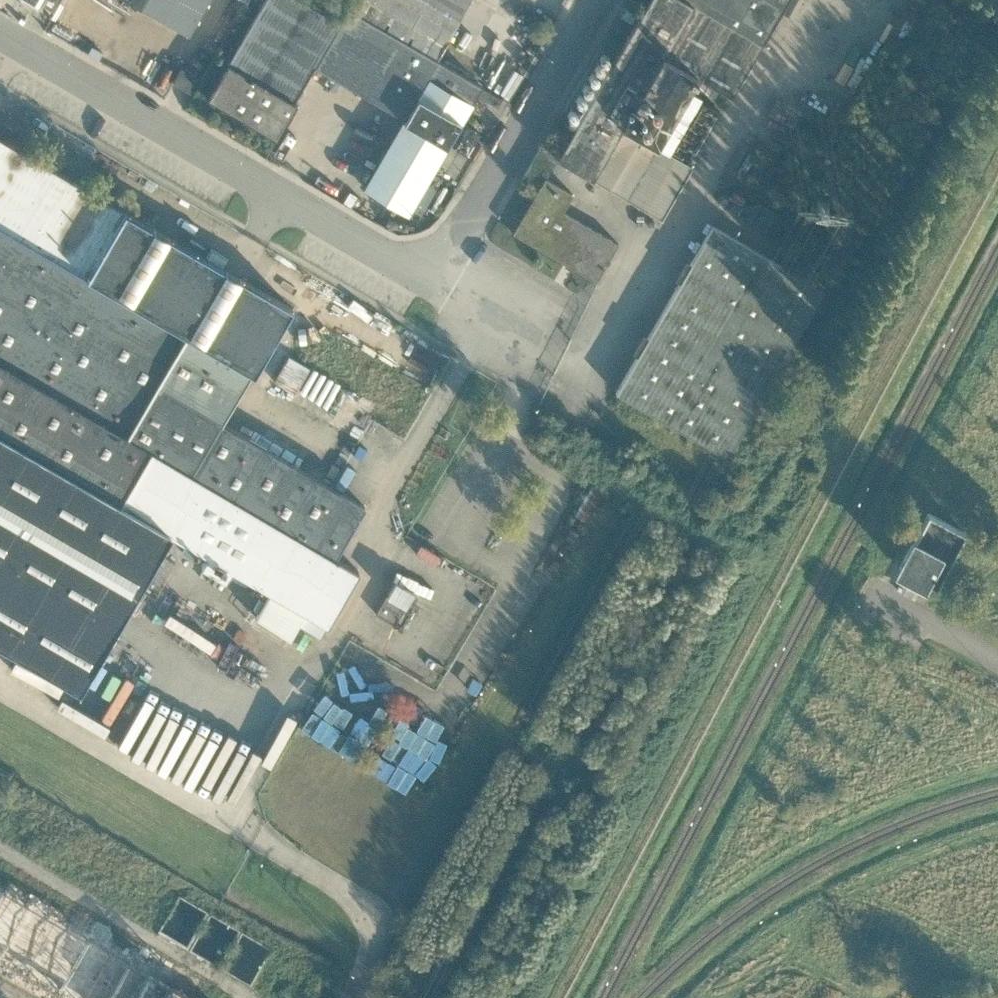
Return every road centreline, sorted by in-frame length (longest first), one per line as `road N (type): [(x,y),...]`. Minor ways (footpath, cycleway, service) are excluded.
road 1 (residential): [(0,31),(432,282)]
road 2 (residential): [(432,282),(593,0)]

